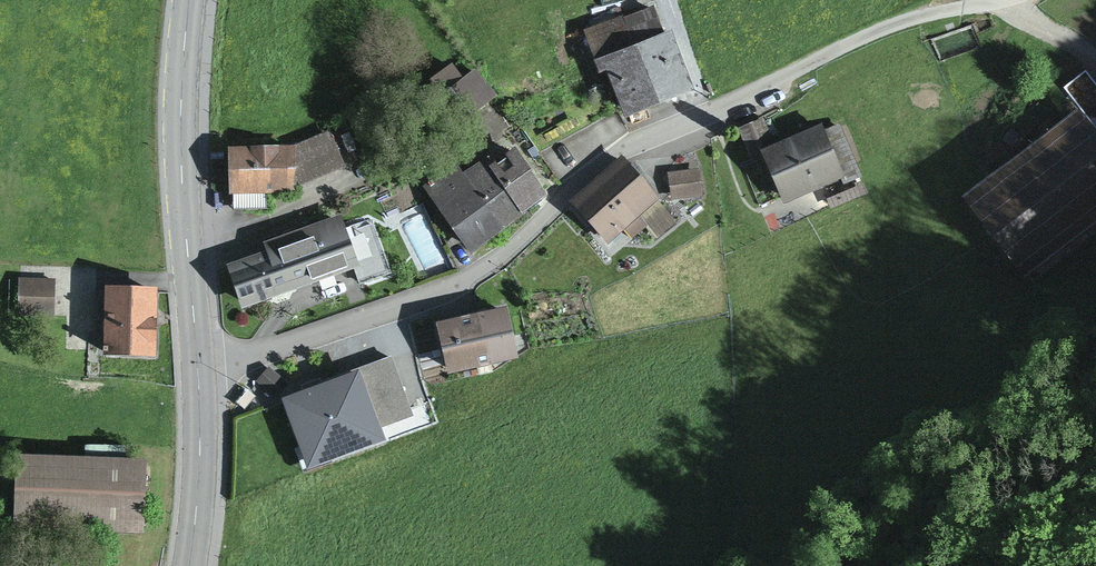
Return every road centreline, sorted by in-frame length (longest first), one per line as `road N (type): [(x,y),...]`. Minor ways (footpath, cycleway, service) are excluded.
road 1 (residential): [(199,362),(468,281),(646,138),(908,22),(997,0)]
road 2 (primary): [(192,0),(183,168),(199,362)]
road 3 (primary): [(199,362),(201,464),(190,565)]

